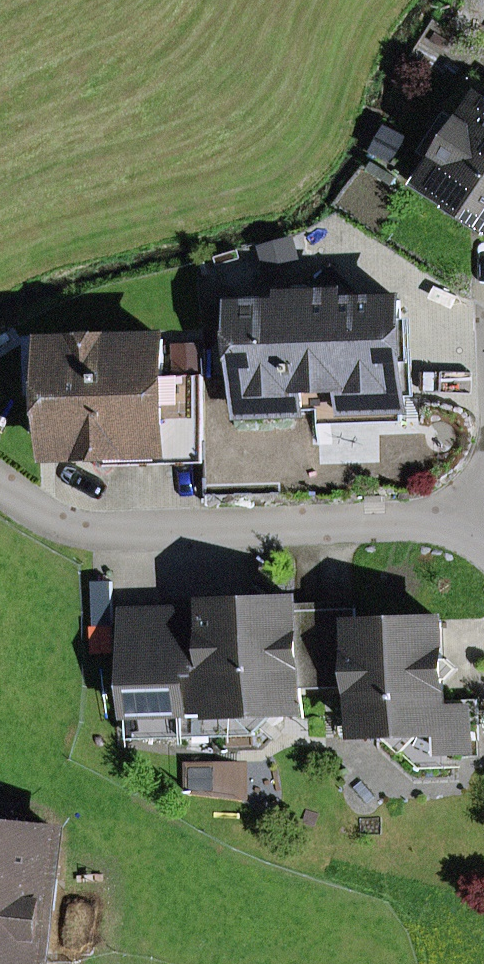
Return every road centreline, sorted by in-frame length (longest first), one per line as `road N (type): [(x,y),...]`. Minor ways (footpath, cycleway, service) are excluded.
road 1 (residential): [(483,542),(419,515),(81,527),(0,485)]

